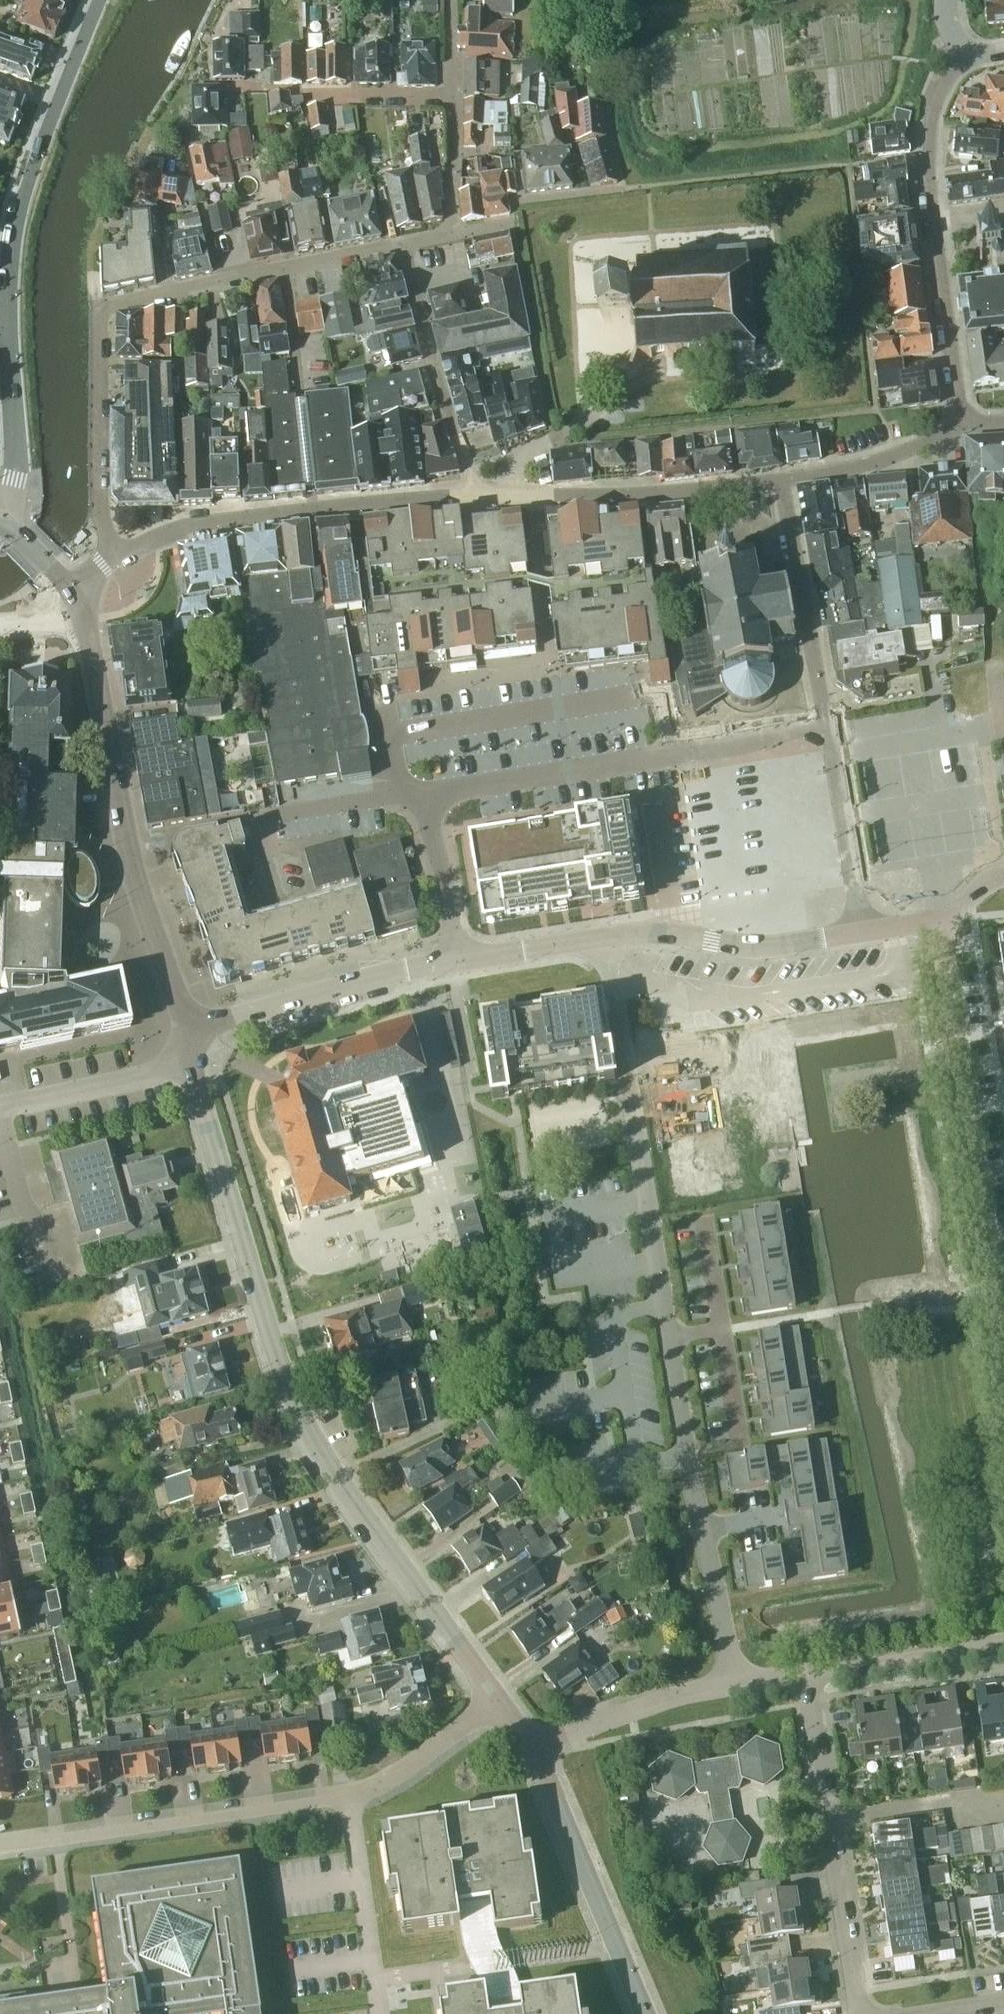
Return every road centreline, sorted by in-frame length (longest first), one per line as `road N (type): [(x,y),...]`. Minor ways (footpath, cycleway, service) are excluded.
road 1 (unclassified): [(0,518),(16,467),(6,295),(18,207),(101,0)]
road 2 (residential): [(0,1845),(347,1796),(413,1764),(500,1701)]
road 3 (residential): [(500,1701),(305,1435),(243,1254)]
road 4 (tertiary): [(193,1033),(134,877),(76,596)]
road 5 (unclassified): [(113,553),(100,513),(101,310),(283,269)]
road 6 (residential): [(424,793),(828,725)]
road 7 (tertiary): [(458,962),(630,934),(763,949),(861,932)]
road 8 (residential): [(1003,1319),(942,922)]
road 9 (residential): [(963,420),(930,154),(933,123),(965,47)]
road 10 (residential): [(113,553),(192,522),(474,497)]
road 11 (residential): [(860,2013),(806,1673)]
road 12 (residential): [(474,497),(620,496),(780,481)]
road 13 (residential): [(644,2013),(536,1751)]
road 14 (residential): [(806,1673),(697,1688),(536,1751)]
road 15 (tertiary): [(193,1033),(396,972),(458,962)]
road 16 (residential): [(474,497),(403,246)]
road 17 (residential): [(780,481),(828,725)]
road 18 (residential): [(449,101),(232,85)]
road 19 (residential): [(828,725),(861,932)]
road 20 (residential): [(0,1116),(196,1070)]
road 21 (residential): [(1003,1642),(806,1673)]
road 22 (residential): [(780,481),(897,455),(963,420)]
road 23 (unclassified): [(243,1254),(196,1070)]
road 24 (residential): [(245,820),(424,793)]
road 25 (residential): [(458,962),(424,793)]
road 26 (residential): [(450,237),(449,101)]
road 27 (residential): [(300,392),(283,269)]
road 28 (unclassified): [(283,269),(403,246)]

